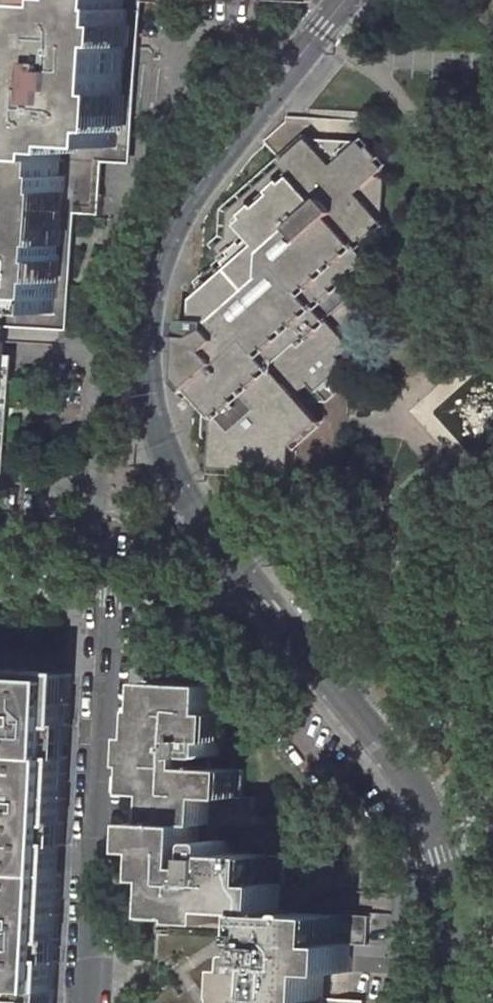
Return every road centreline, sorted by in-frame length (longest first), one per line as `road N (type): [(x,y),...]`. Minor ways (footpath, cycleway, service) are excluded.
road 1 (residential): [(0,531),(99,537),(112,550),(92,1002)]
road 2 (residential): [(446,854),(394,756),(190,506)]
road 3 (residential): [(446,854),(454,904),(449,1002)]

